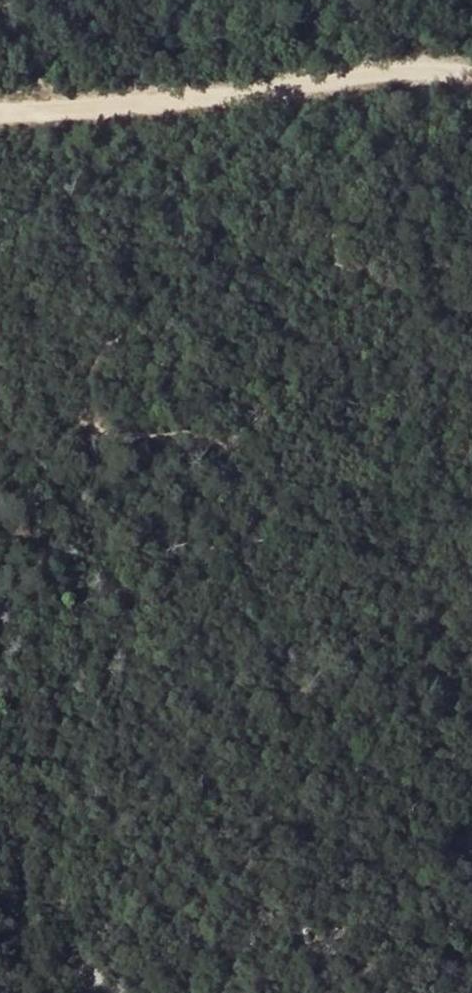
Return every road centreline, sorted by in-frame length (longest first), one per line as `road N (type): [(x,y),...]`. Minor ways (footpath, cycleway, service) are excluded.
road 1 (track): [(471,78),(408,73),(143,110),(0,112)]

